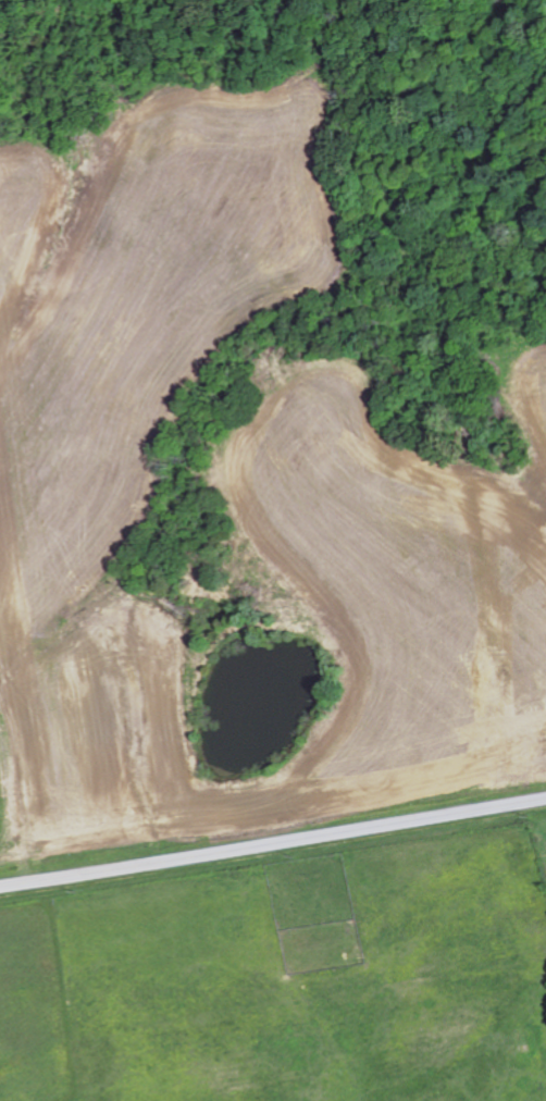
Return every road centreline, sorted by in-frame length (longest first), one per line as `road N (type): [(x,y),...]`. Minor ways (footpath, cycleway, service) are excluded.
road 1 (tertiary): [(545,800),(0,888)]

